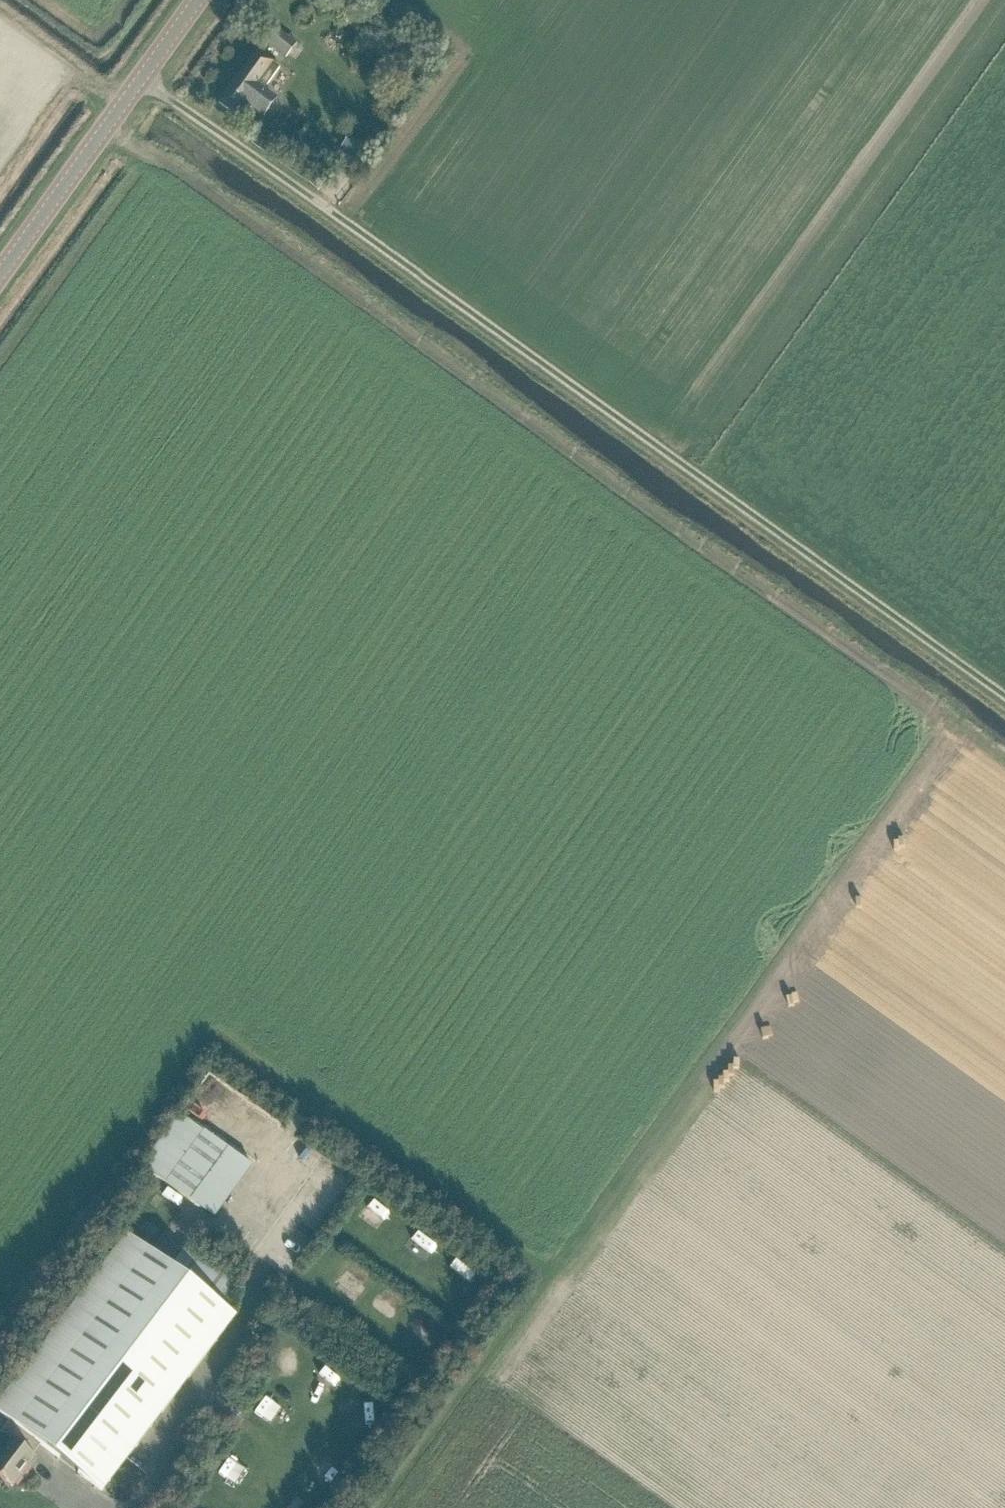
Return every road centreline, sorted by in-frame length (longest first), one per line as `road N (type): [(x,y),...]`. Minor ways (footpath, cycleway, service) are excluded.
road 1 (unclassified): [(0,271),(196,0)]

